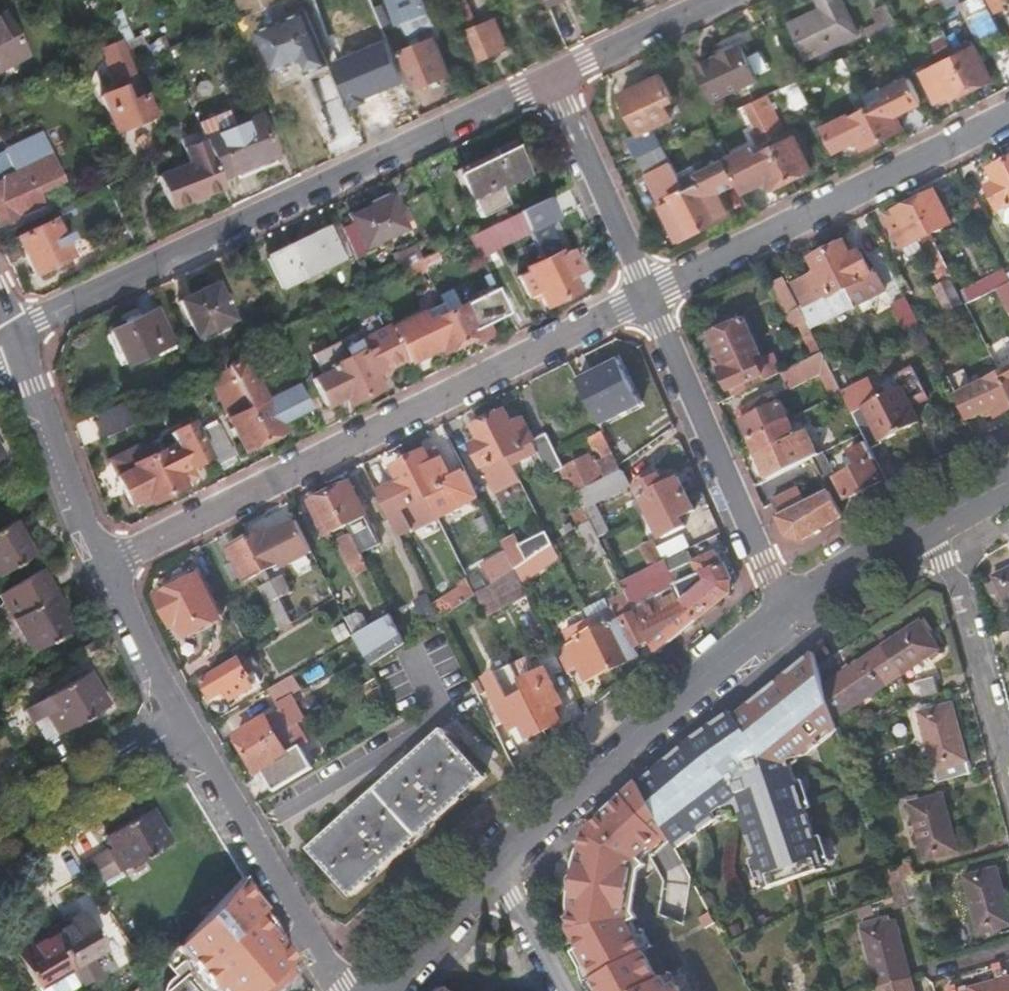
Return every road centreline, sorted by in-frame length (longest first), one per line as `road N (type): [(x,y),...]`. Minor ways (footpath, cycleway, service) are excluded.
road 1 (residential): [(646,294),(103,565)]
road 2 (residential): [(18,336),(543,79)]
road 3 (residential): [(1008,114),(646,294)]
road 4 (tertiary): [(776,622),(580,782),(490,868)]
road 5 (residential): [(646,294),(766,568),(776,622)]
road 6 (residential): [(183,724),(346,990)]
road 7 (residential): [(930,521),(1008,814)]
road 8 (residential): [(18,336),(103,565)]
road 9 (residential): [(543,79),(646,294)]
road 10 (residential): [(183,724),(0,833)]
road 11 (tertiary): [(776,622),(930,521)]
road 12 (residential): [(543,79),(708,0)]
road 13 (residential): [(103,565),(183,724)]
road 14 (tertiary): [(490,868),(383,990)]
road 15 (residential): [(490,868),(563,990)]

